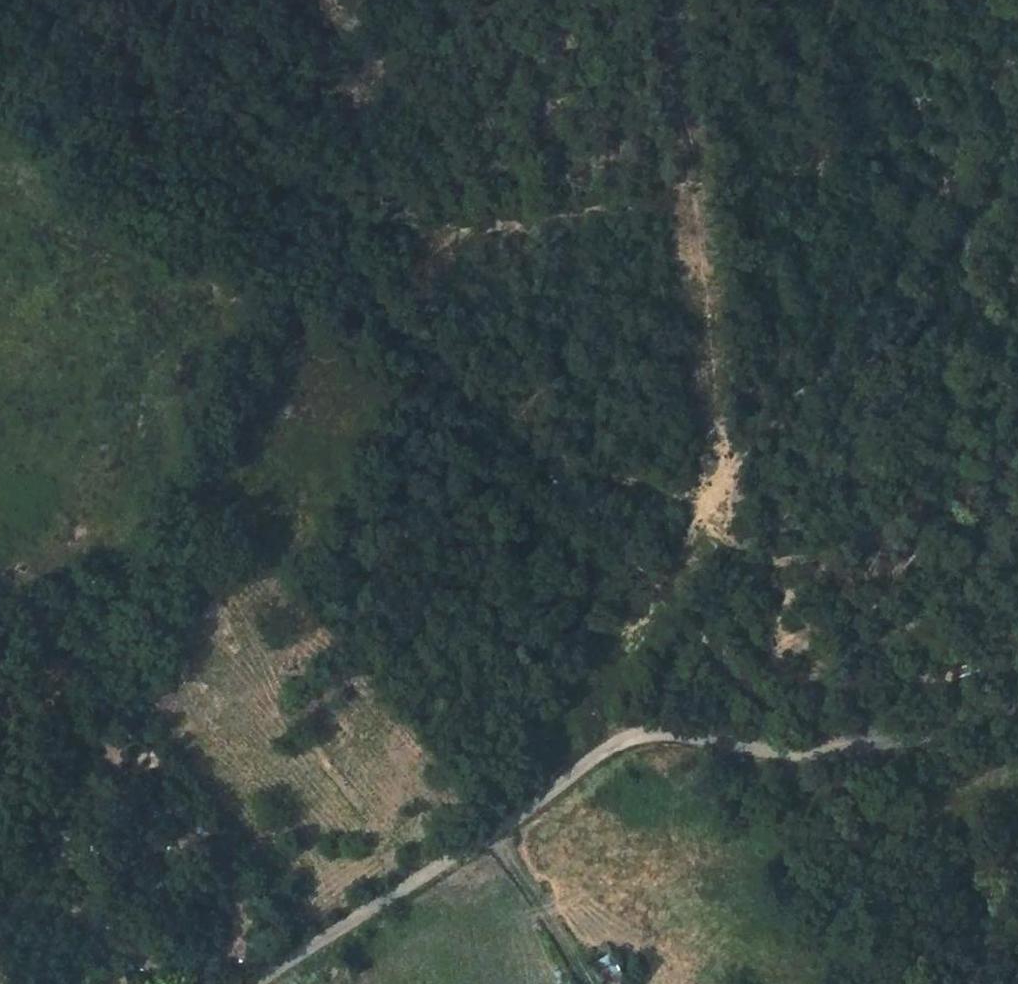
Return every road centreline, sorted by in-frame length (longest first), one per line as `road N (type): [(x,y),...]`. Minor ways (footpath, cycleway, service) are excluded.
road 1 (unclassified): [(255,983),(531,808),(607,744),(634,736),(701,738),(809,757),(907,748),(1017,708)]

